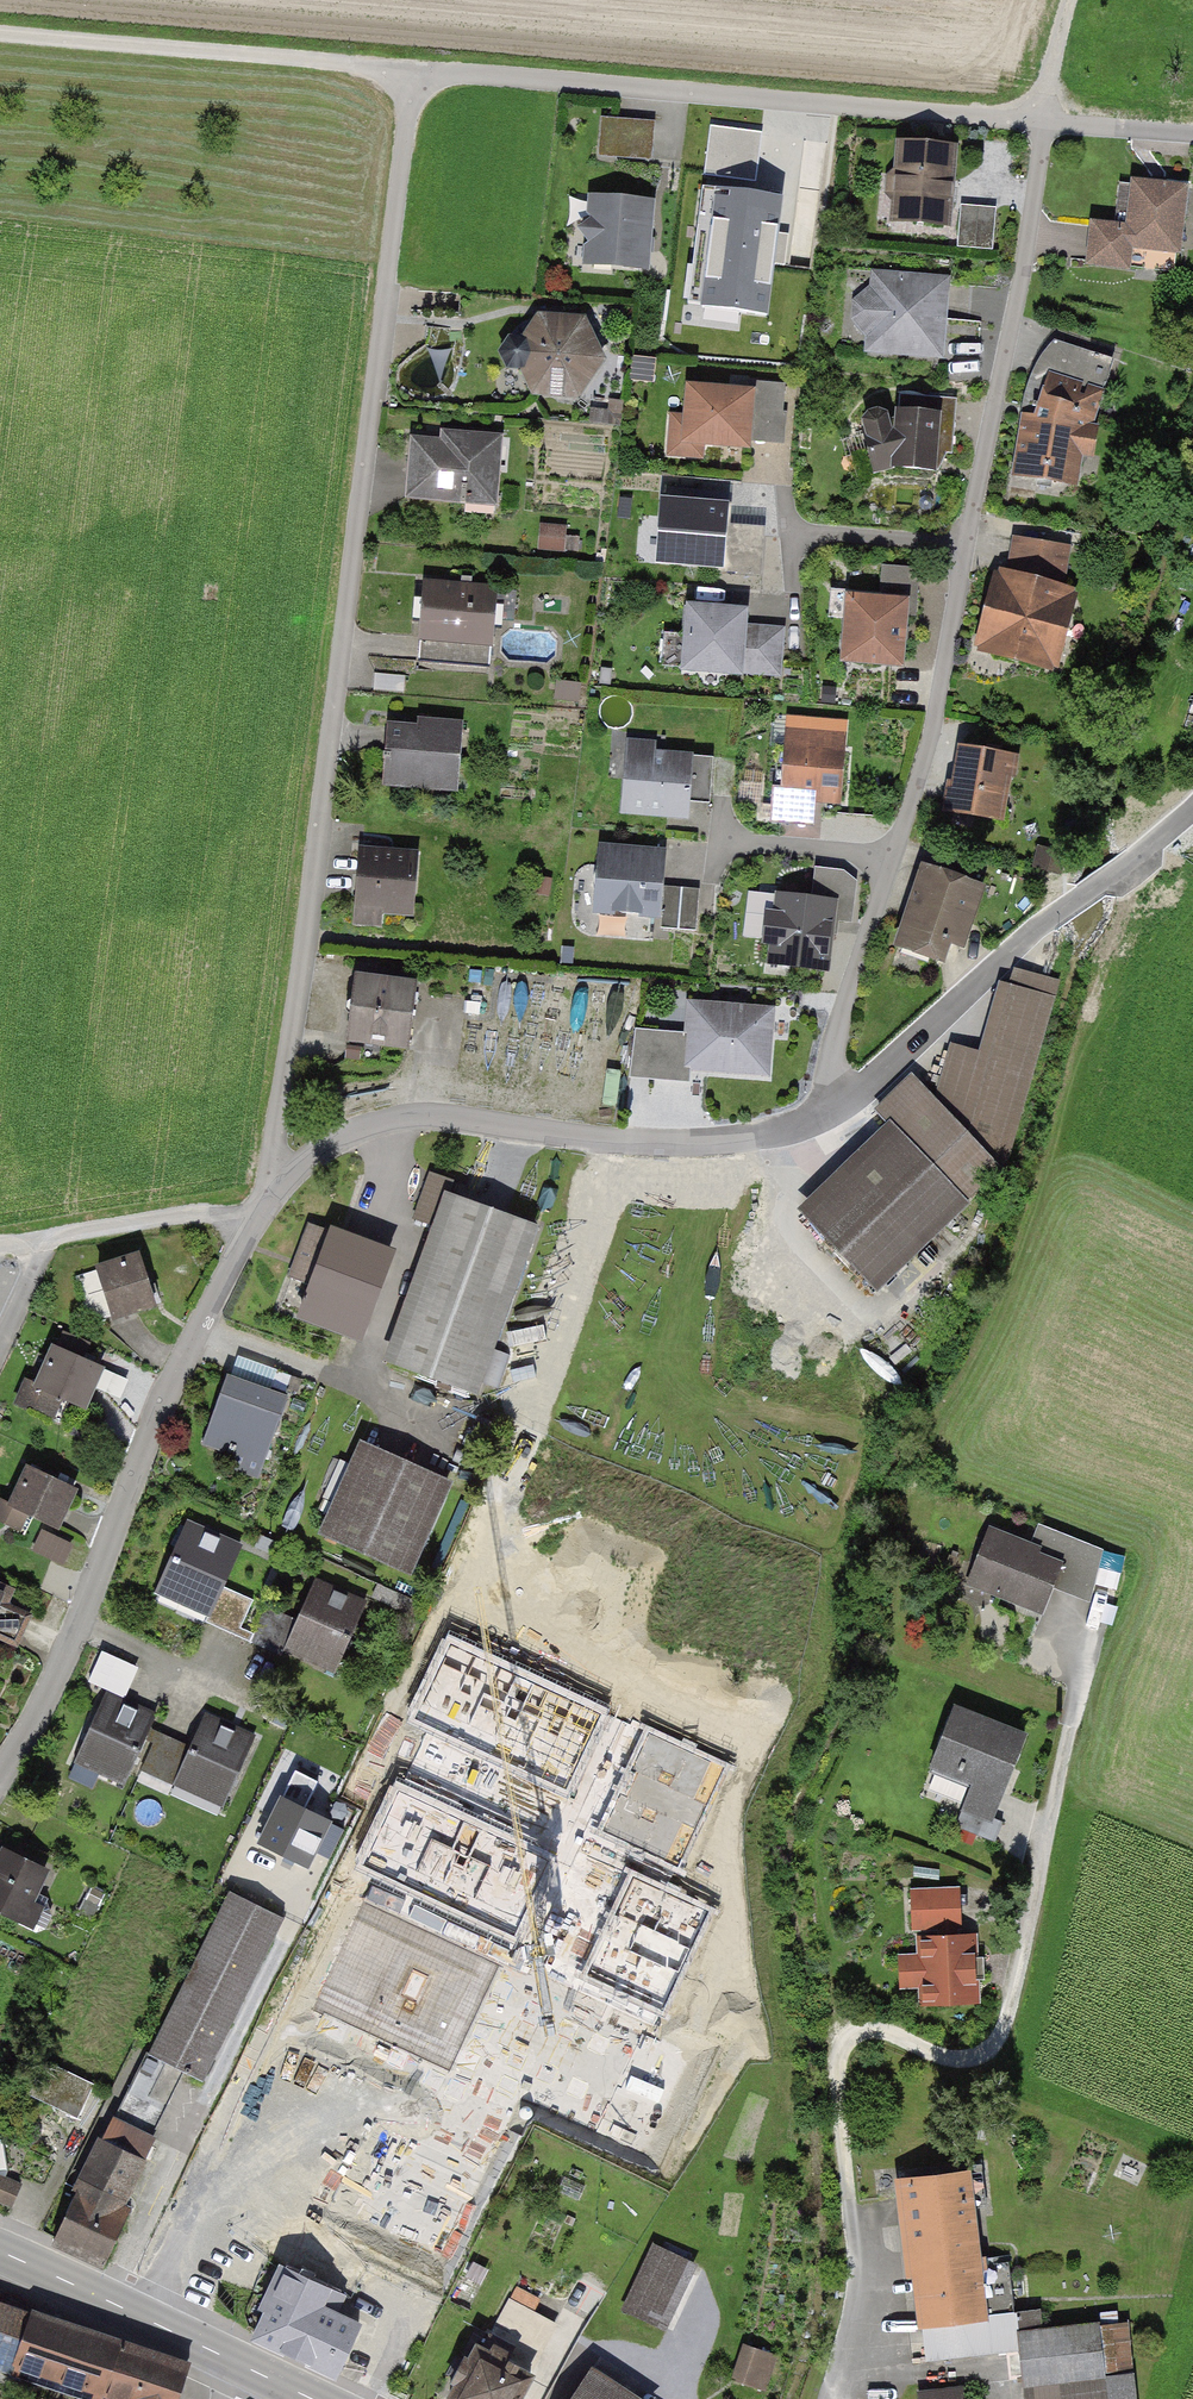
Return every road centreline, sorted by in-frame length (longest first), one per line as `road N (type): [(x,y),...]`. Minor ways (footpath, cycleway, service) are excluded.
road 1 (residential): [(413,69),(275,1139),(290,1177)]
road 2 (residential): [(850,1099),(833,1072),(833,1054),(929,737),(1023,265),(1044,120)]
road 3 (residential): [(829,2398),(857,2266),(846,2031),(880,2020),(949,2050),(988,2039),(1002,2020),(1107,1598)]
road 4 (residential): [(176,2334),(295,2082),(449,2152),(516,2000),(502,1993),(571,1848),(557,1842),(622,1702)]
road 5 (residential): [(413,69),(1044,120)]
road 6 (residential): [(0,1778),(75,1635),(161,1405),(248,1233)]
road 7 (residential): [(290,1177),(335,1141),(408,1118),(689,1142),(798,1127),(850,1099)]
road 8 (residential): [(850,1099),(996,962),(1192,807)]
road 9 (track): [(0,34),(413,69)]
road 10 (residential): [(46,1240),(207,1214),(248,1233)]
road 11 (primary): [(0,2254),(176,2334)]
road 12 (residential): [(1044,120),(1192,134)]
road 13 (track): [(1044,120),(1066,0)]

